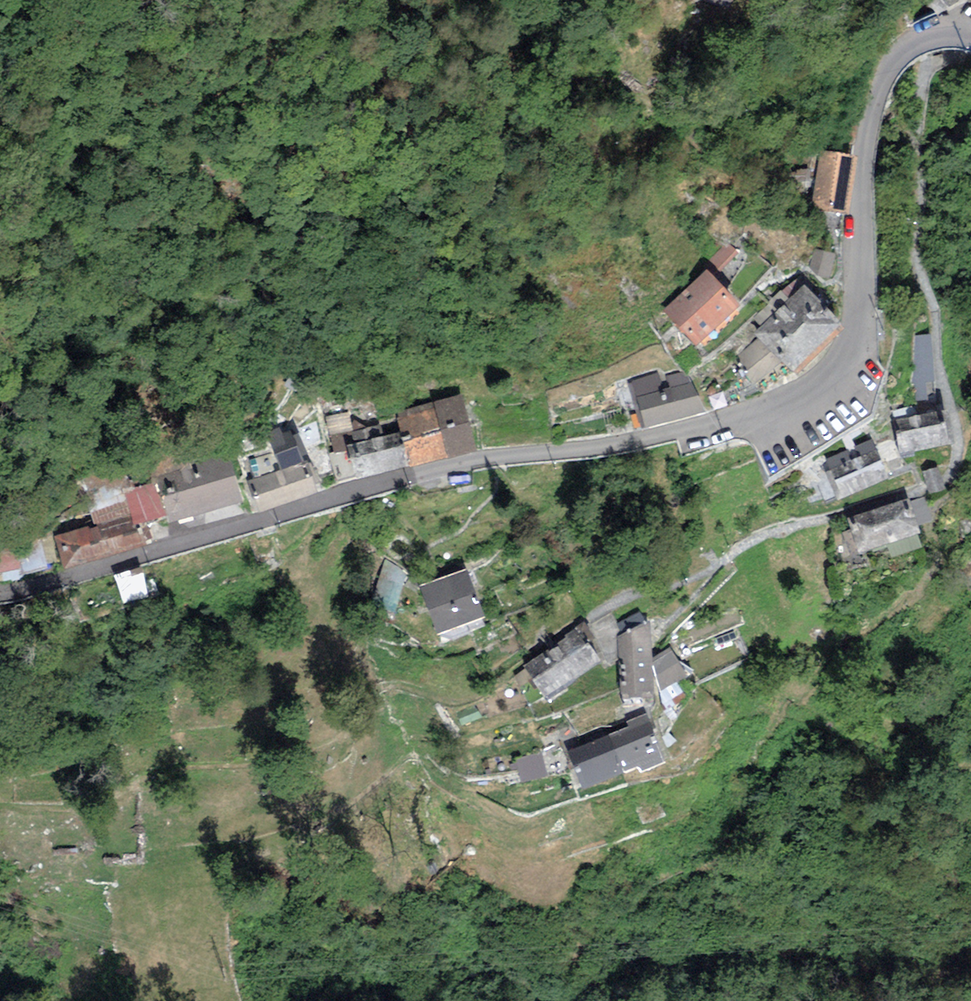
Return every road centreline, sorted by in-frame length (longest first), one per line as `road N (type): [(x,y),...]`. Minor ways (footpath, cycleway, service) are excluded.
road 1 (tertiary): [(970,36),(915,44),(880,91),(865,153),(856,344),(823,385),(766,410),(671,434),(496,458),(404,480),(0,594)]

